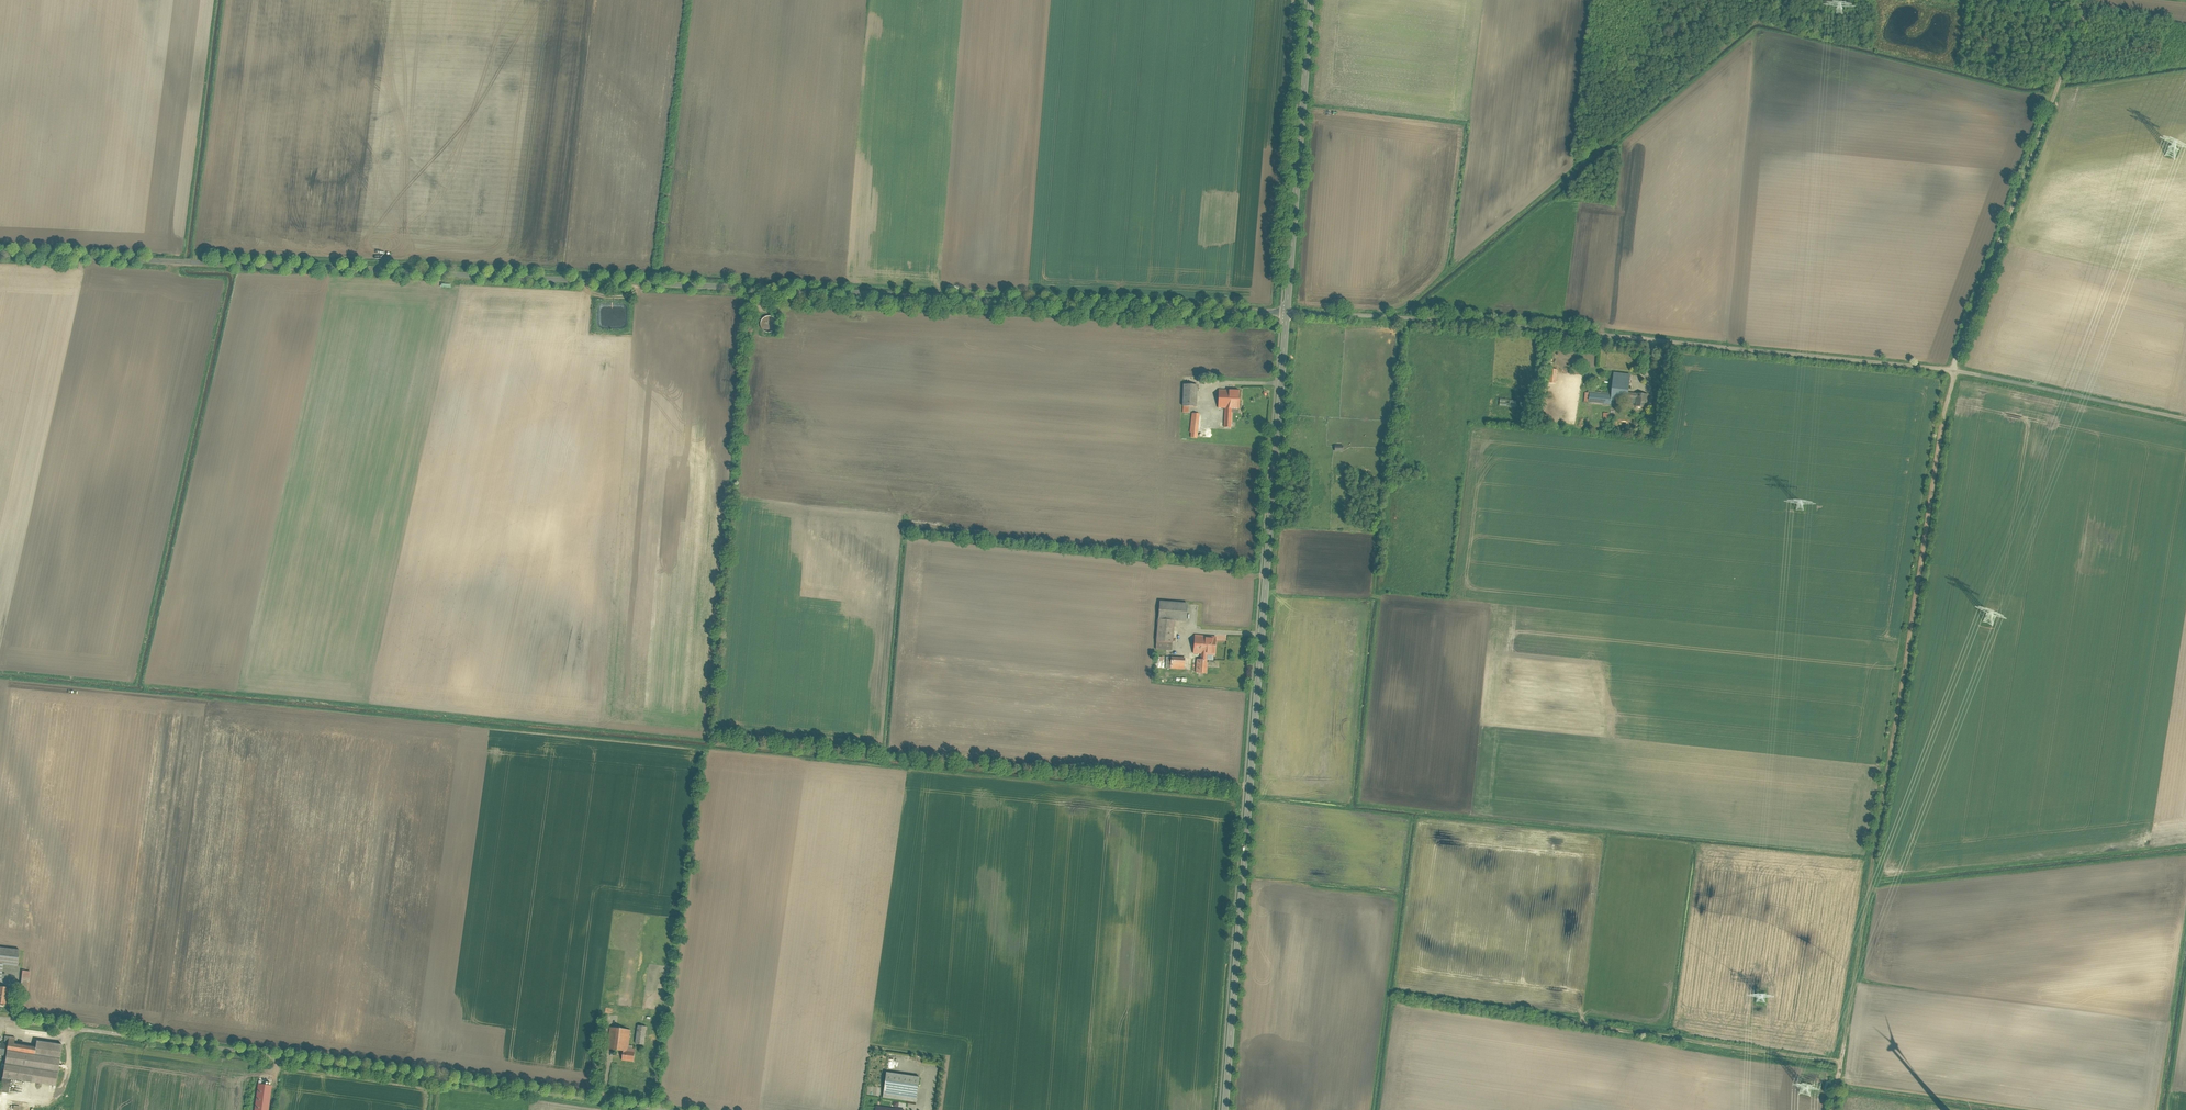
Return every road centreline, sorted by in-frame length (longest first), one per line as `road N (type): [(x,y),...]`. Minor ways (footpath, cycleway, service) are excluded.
road 1 (unclassified): [(0,255),(1286,313)]
road 2 (track): [(2085,0),(1953,371),(1833,1109)]
road 3 (unclassified): [(1286,313),(1444,320),(1957,371),(2185,419)]
road 4 (tertiary): [(1286,313),(1225,1109)]
road 5 (unclassified): [(670,1109),(0,1016)]
road 6 (tertiary): [(1313,0),(1286,313)]

